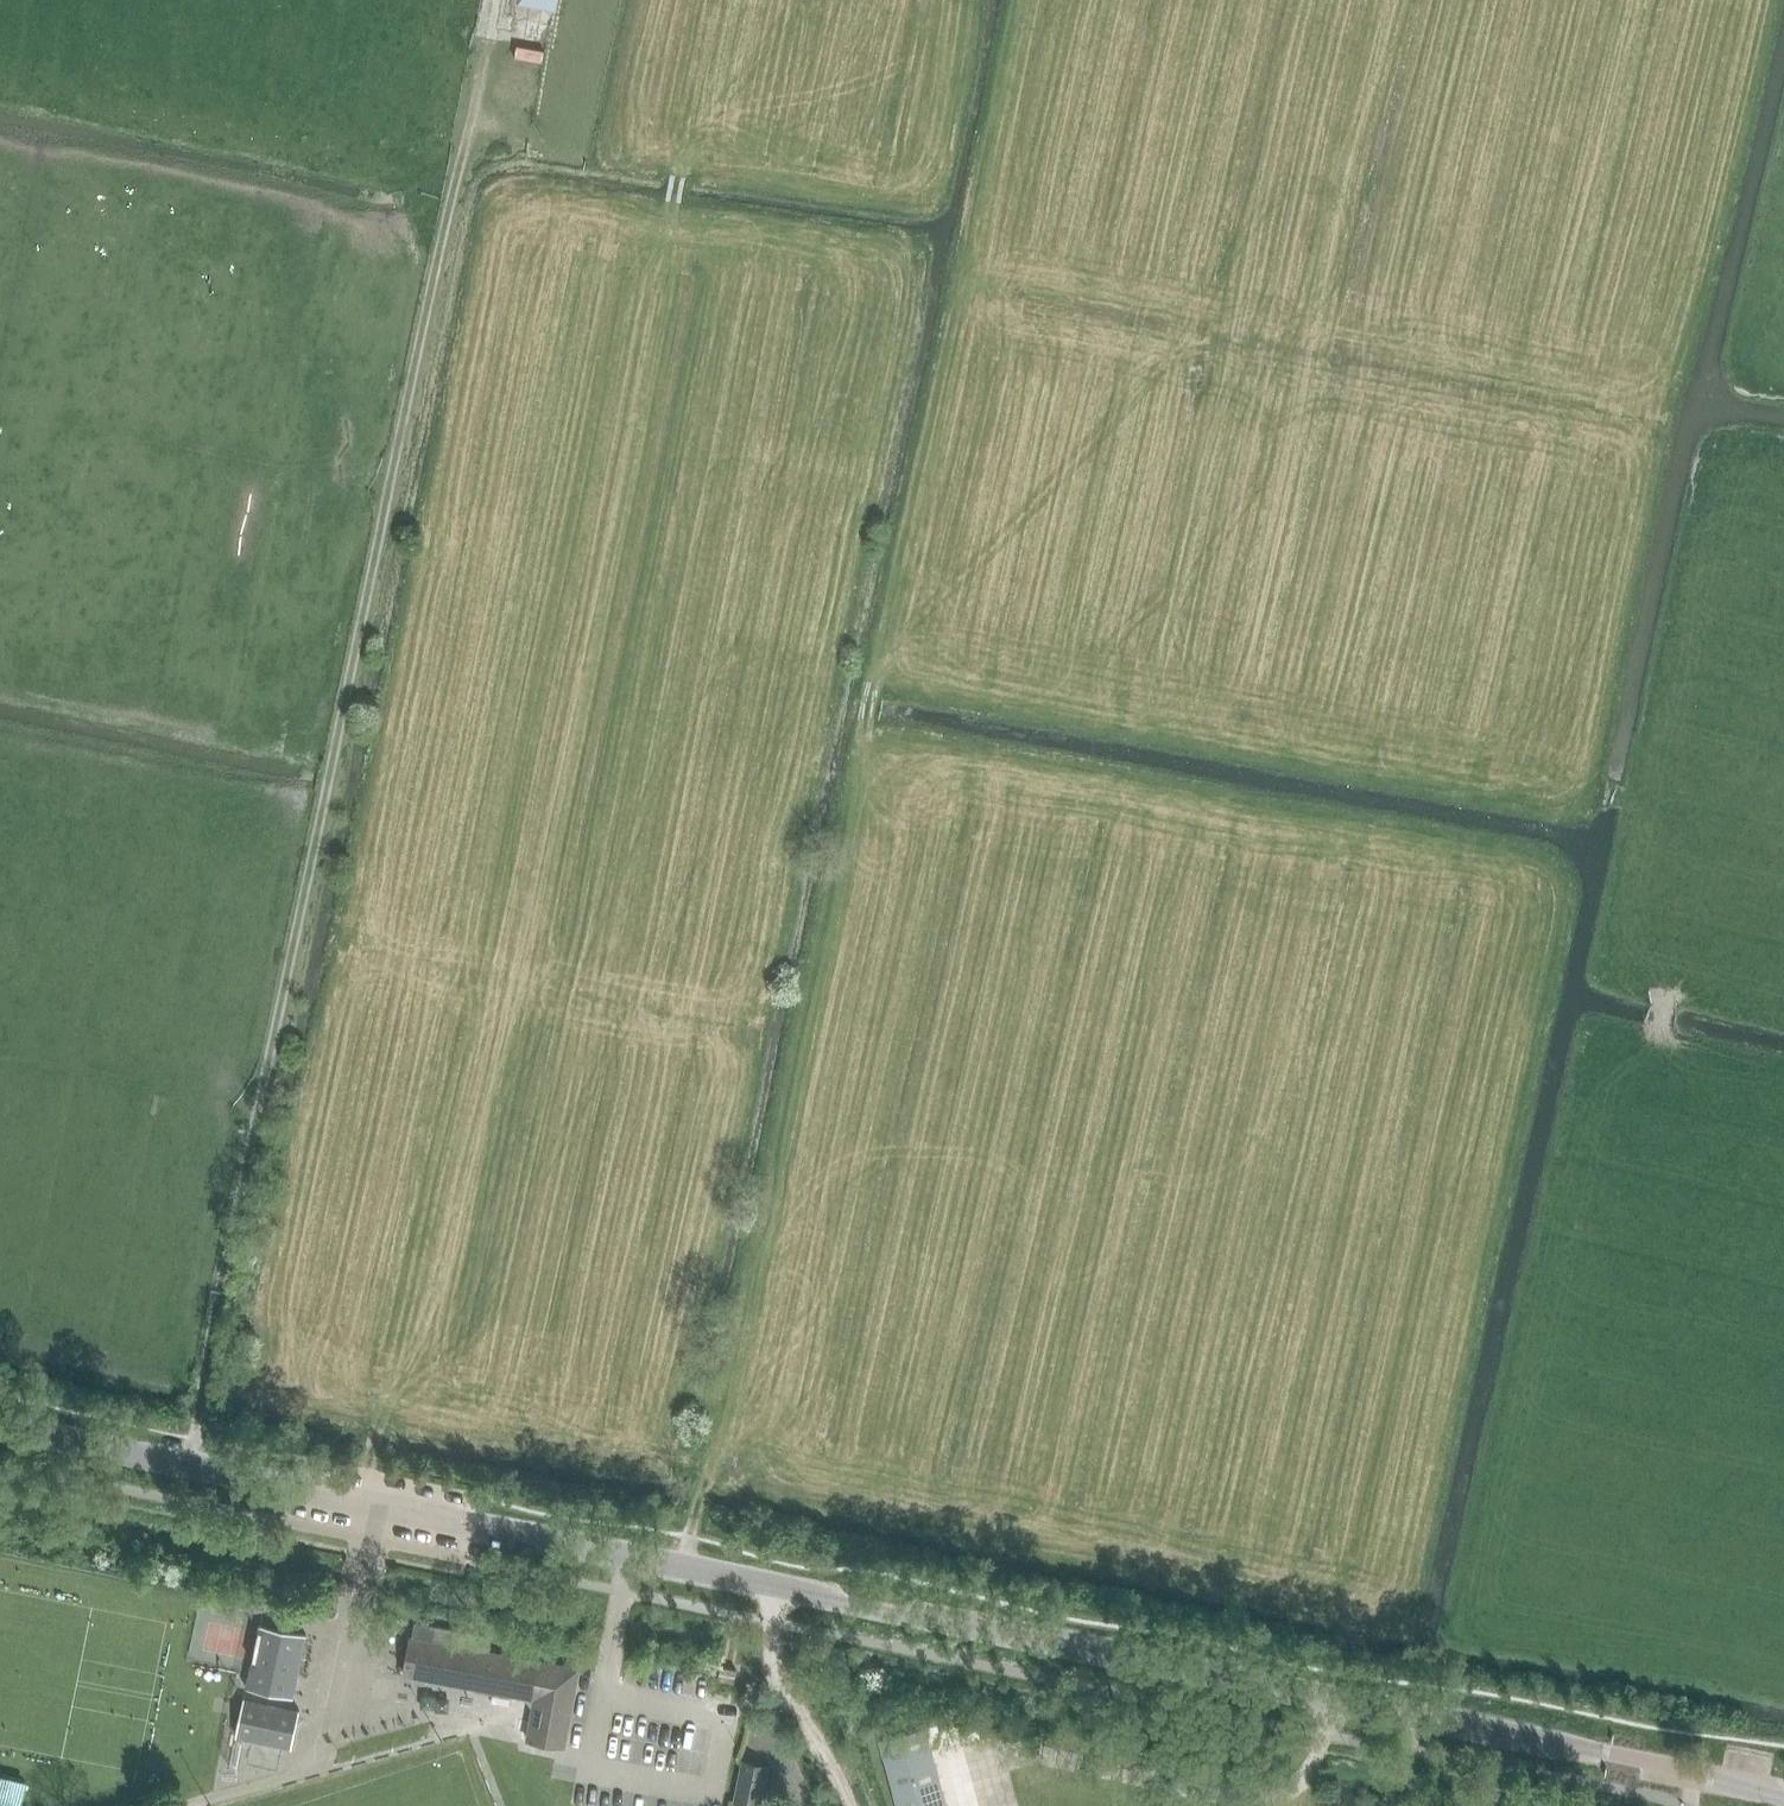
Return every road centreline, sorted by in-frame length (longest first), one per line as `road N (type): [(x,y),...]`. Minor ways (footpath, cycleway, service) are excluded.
road 1 (secondary): [(1783,1799),(1643,1761),(897,1615),(812,1591),(0,1426)]
road 2 (track): [(496,0),(189,1464)]
road 3 (track): [(848,1805),(769,1659)]

